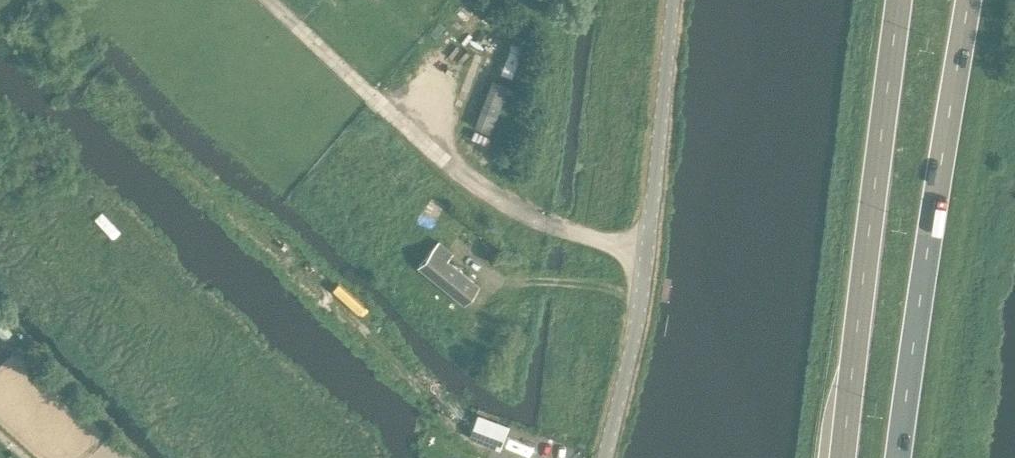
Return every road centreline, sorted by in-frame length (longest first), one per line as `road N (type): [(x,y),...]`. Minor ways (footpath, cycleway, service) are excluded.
road 1 (unclassified): [(603,457),(652,243),(676,0)]
road 2 (trunk): [(900,457),(968,0)]
road 3 (trunk): [(899,0),(846,457)]
road 4 (track): [(652,243),(604,248),(379,102)]
road 5 (track): [(641,294),(494,272),(466,247)]

